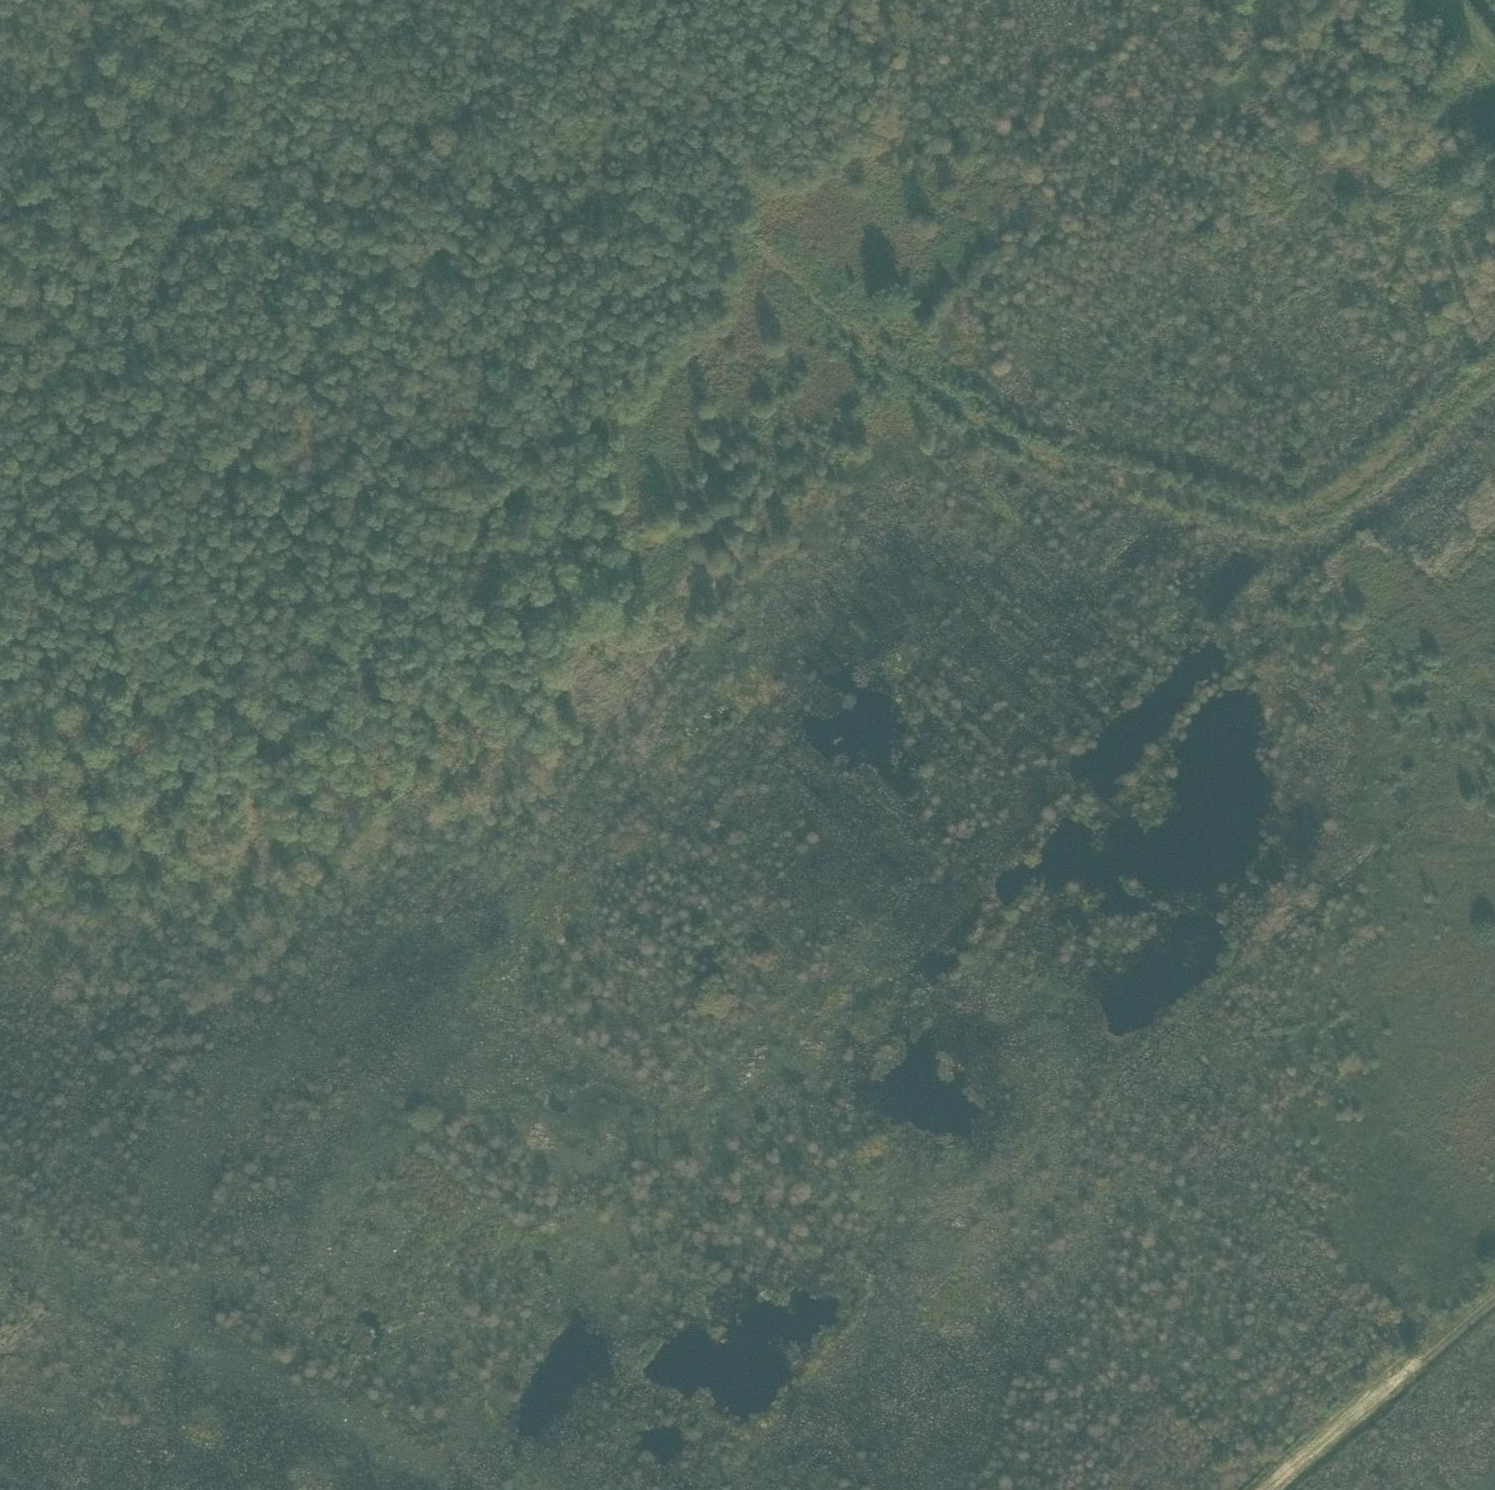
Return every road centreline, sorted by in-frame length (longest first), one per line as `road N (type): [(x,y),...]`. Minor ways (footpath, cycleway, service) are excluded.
road 1 (track): [(1271,1489),(1494,1299)]

